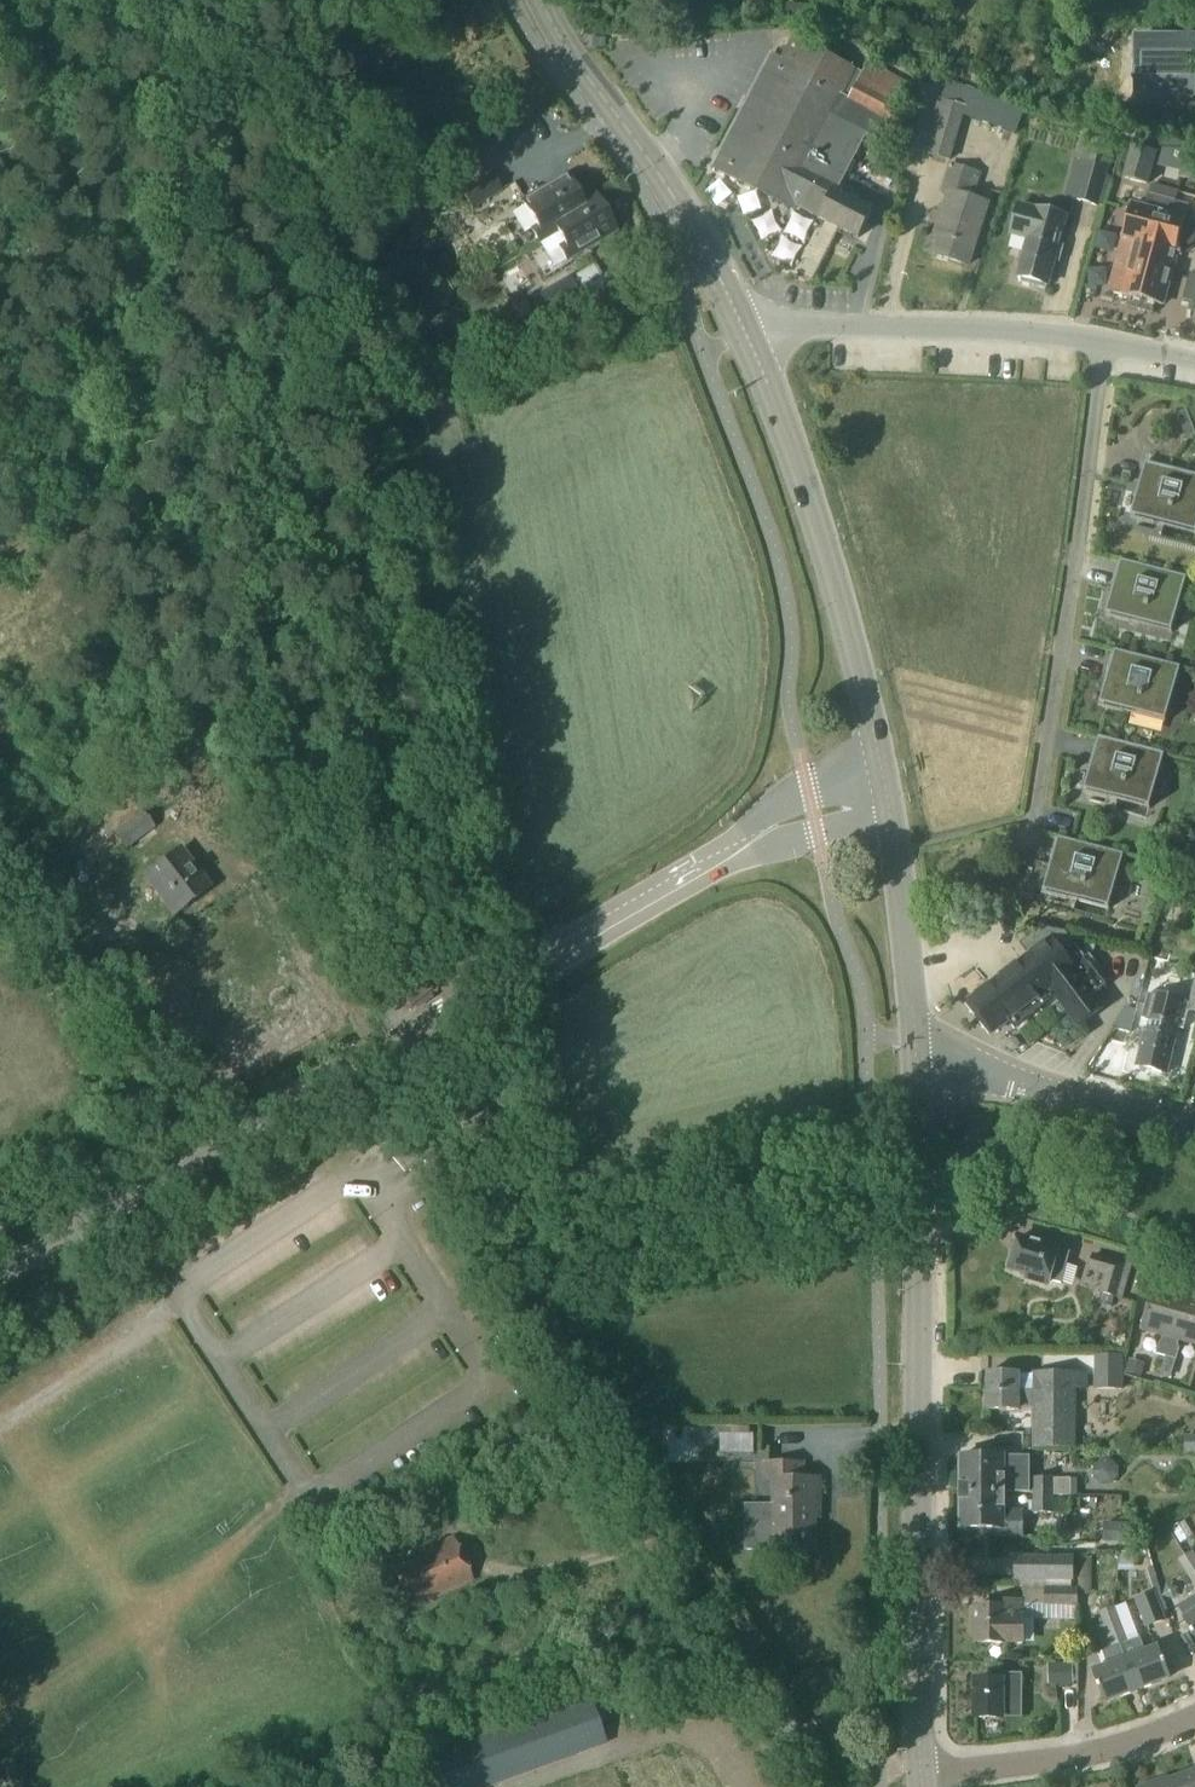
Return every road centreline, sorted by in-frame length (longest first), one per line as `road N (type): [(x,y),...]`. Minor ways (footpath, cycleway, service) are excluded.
road 1 (secondary): [(919,1770),(917,1068)]
road 2 (track): [(504,1245),(833,1786)]
road 3 (residential): [(0,1278),(348,1071),(480,1004)]
road 4 (residential): [(1107,343),(1036,818)]
road 5 (secondary): [(879,759),(802,478),(746,336)]
road 6 (secondary): [(746,336),(696,235),(541,0)]
road 7 (residential): [(1107,343),(823,325),(746,336)]
road 8 (residential): [(919,1770),(1045,1763),(1148,1740),(1194,1719)]
road 9 (residential): [(703,871),(480,1004)]
road 10 (tertiary): [(1194,1129),(949,1071)]
road 11 (secondary): [(917,1068),(892,825)]
road 12 (residential): [(879,759),(774,807),(703,871)]
road 13 (residential): [(703,871),(892,825)]
road 14 (track): [(682,1533),(503,1580)]

